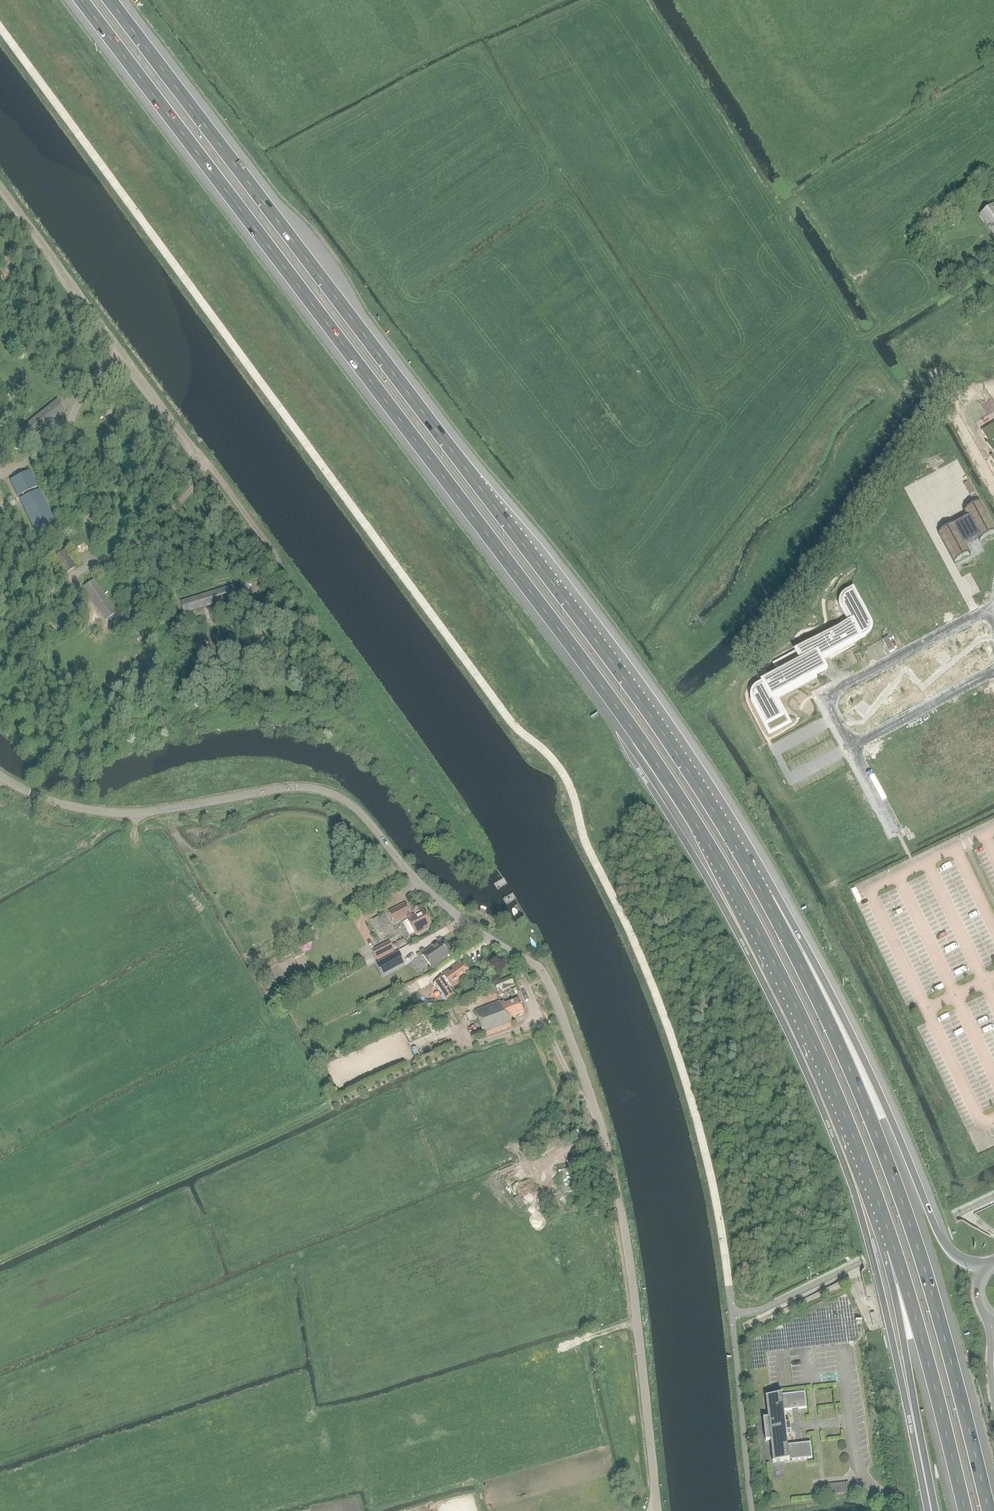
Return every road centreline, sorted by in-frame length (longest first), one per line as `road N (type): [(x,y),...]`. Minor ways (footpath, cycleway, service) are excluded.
road 1 (motorway): [(80,0),(681,802),(791,995),(895,1250)]
road 2 (unclassified): [(657,1510),(617,1190),(543,973),(444,904),(360,813),(323,790),(286,787),(114,813),(59,803),(0,777)]
road 3 (motorway): [(762,891),(631,688),(114,0)]
road 4 (motorway): [(989,1510),(886,1161),(762,891)]
road 5 (track): [(0,1258),(467,1044)]
road 6 (motorway): [(985,1267),(947,1252),(841,1015),(793,925),(762,891)]
road 7 (track): [(0,179),(205,461)]
road 8 (motorway): [(895,1250),(966,1510)]
road 9 (motorway): [(895,1250),(935,1510)]
road 10 (residential): [(993,606),(824,694),(850,746)]
road 11 (track): [(205,461),(195,485),(150,533),(75,574)]
road 12 (track): [(121,348),(71,420),(1,473)]
road 13 (track): [(205,461),(274,556),(278,569),(257,594)]
road 14 (residential): [(993,668),(850,746)]

